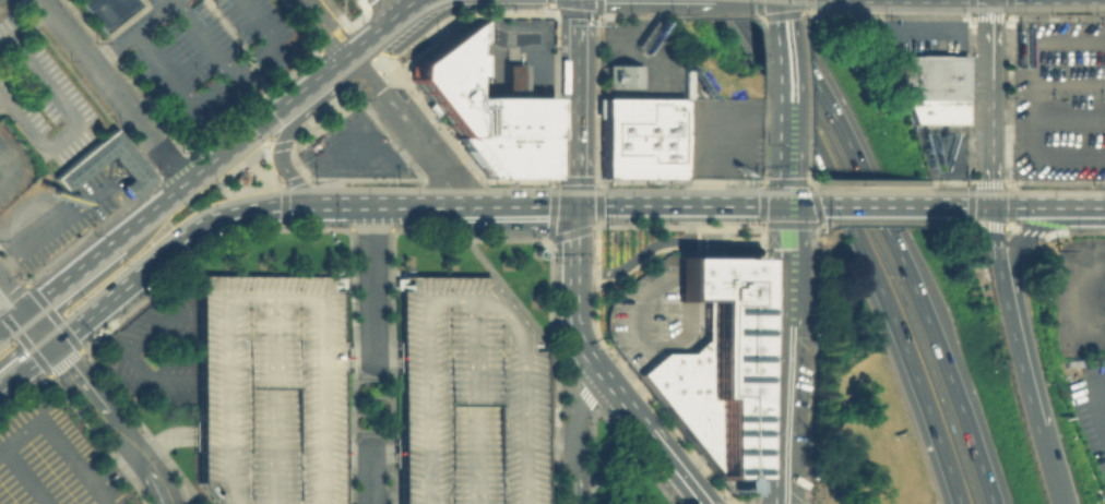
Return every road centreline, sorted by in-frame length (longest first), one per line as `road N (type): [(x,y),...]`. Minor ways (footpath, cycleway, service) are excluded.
road 1 (motorway): [(735,0),(865,251),(962,503)]
road 2 (motorway): [(994,503),(891,231),(771,0)]
road 3 (secondary): [(574,204),(578,336),(650,433)]
road 4 (residential): [(188,184),(41,0)]
road 5 (primary): [(49,345),(185,233),(233,213)]
road 6 (primary): [(233,213),(283,204),(447,204)]
road 7 (primary): [(574,204),(781,205)]
road 8 (secondary): [(993,206),(992,0)]
road 9 (secondary): [(575,0),(574,204)]
road 10 (tertiary): [(167,503),(49,345)]
road 11 (residential): [(447,204),(441,171),(345,60)]
road 12 (tertiary): [(780,503),(781,324)]
road 13 (primary): [(937,206),(1064,207)]
road 14 (primary): [(447,204),(574,204)]
road 15 (secondary): [(779,124),(779,0)]
road 16 (motorway): [(1036,424),(1007,305)]
road 17 (motorway): [(1007,305),(1020,241),(1064,207)]

